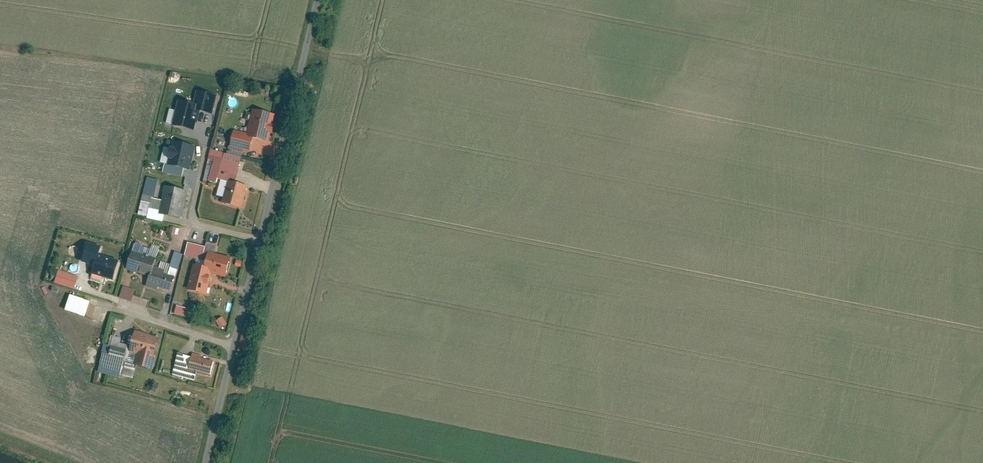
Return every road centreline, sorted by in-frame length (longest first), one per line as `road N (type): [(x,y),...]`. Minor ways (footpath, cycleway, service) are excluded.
road 1 (residential): [(318,0),(263,240)]
road 2 (residential): [(263,240),(207,462)]
road 3 (residential): [(263,240),(189,220),(207,135)]

